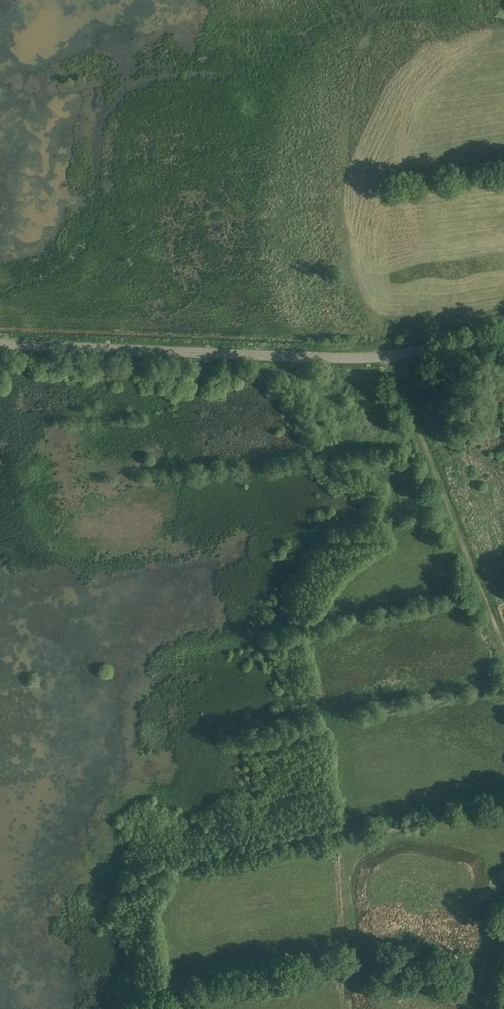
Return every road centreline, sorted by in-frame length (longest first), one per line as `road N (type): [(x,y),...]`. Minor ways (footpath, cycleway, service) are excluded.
road 1 (unclassified): [(390,358),(0,345)]
road 2 (track): [(390,358),(503,641)]
road 3 (track): [(503,845),(454,835),(358,847)]

